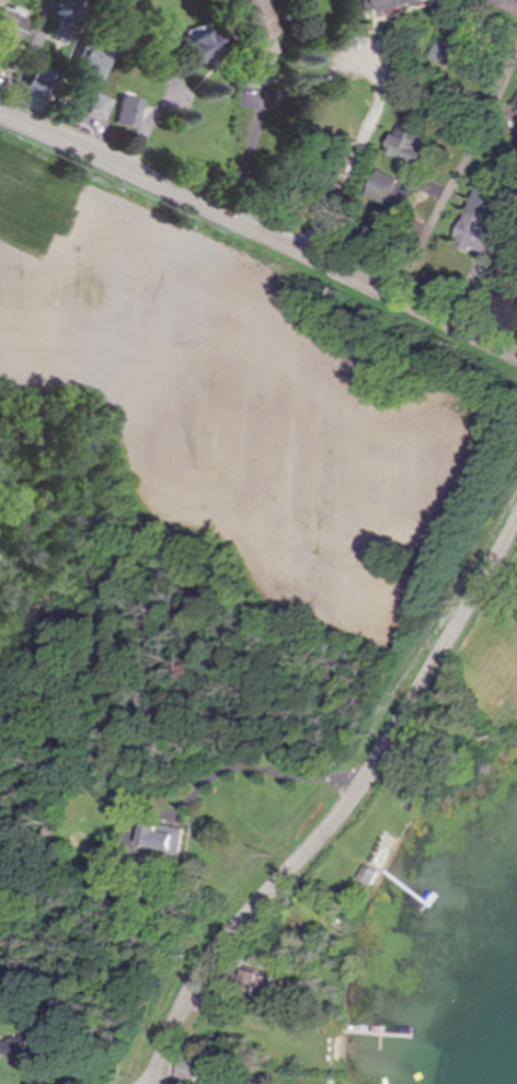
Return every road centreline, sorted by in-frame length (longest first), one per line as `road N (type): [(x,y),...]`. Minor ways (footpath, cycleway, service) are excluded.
road 1 (residential): [(156,1083),(163,1038),(192,988),(340,816),(516,519)]
road 2 (residential): [(516,360),(0,116)]
road 3 (residential): [(319,263),(406,79),(391,70),(298,254)]
road 4 (residential): [(397,303),(516,50)]

